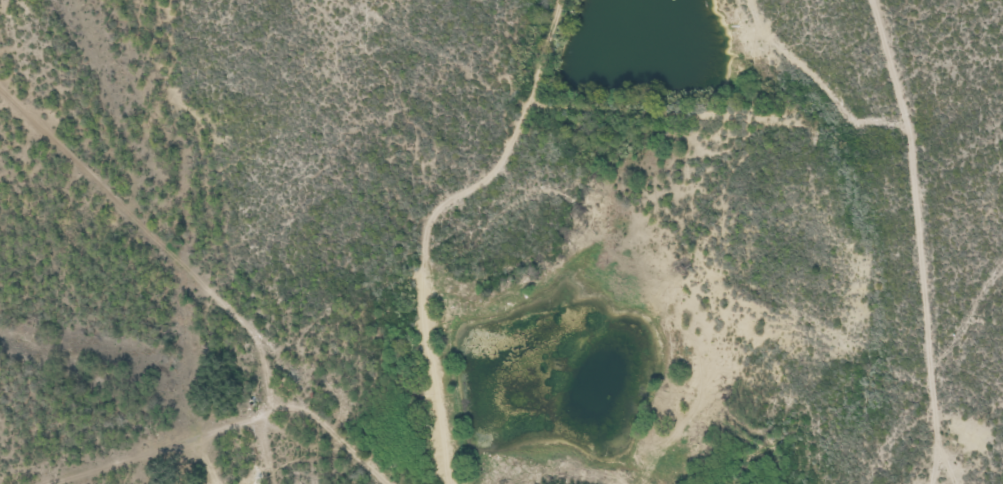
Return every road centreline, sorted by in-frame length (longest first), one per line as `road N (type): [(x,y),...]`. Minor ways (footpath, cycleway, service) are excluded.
road 1 (residential): [(455,483),(344,0)]
road 2 (residential): [(162,483),(133,475),(29,483)]

